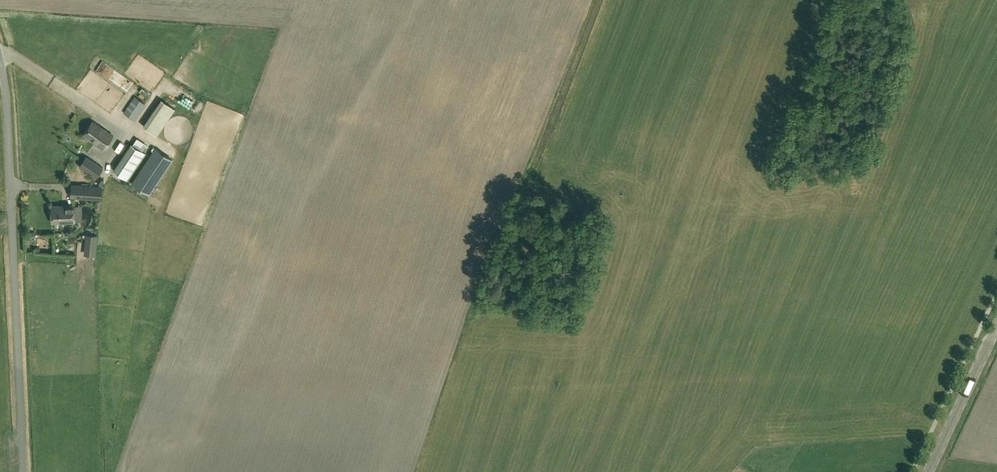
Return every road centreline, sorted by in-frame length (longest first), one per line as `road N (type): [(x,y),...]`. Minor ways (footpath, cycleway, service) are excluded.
road 1 (unclassified): [(23,471),(0,57)]
road 2 (secondary): [(930,471),(996,331)]

